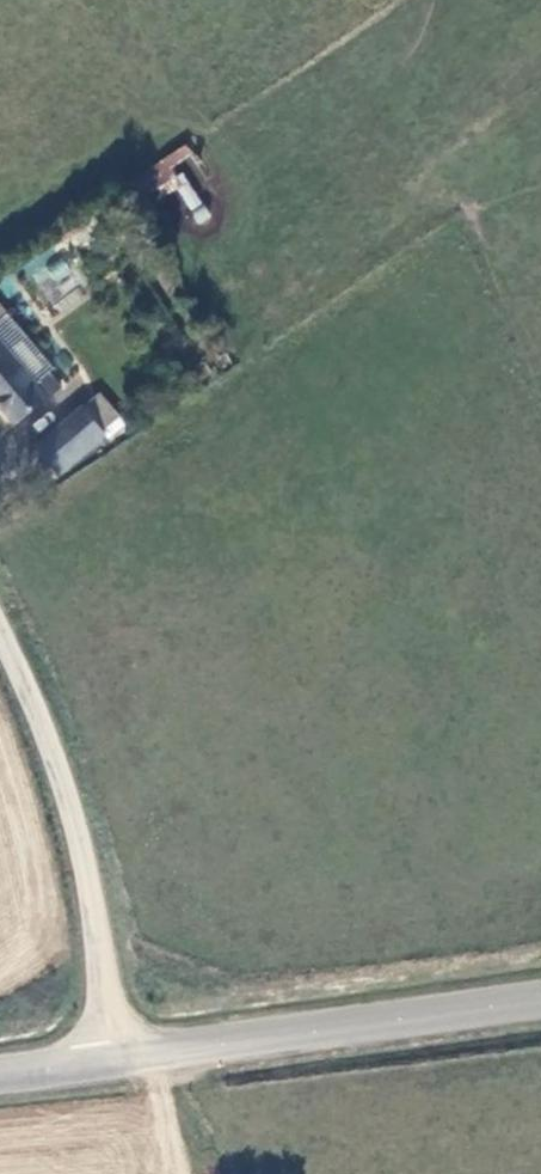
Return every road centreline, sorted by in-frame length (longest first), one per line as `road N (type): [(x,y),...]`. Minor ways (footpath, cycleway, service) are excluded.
road 1 (unclassified): [(0,630),(53,752),(87,878),(116,1060)]
road 2 (tertiary): [(116,1060),(540,1002)]

